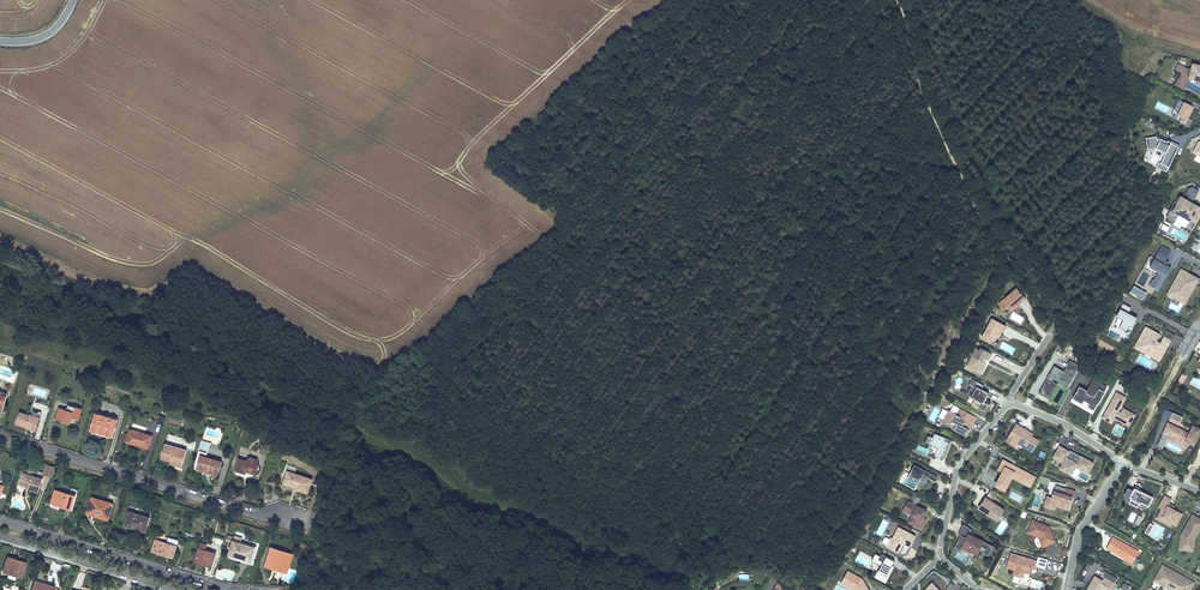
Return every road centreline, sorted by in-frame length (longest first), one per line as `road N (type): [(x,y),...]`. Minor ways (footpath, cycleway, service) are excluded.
road 1 (track): [(1046,336),(1057,320),(974,205),(920,86),(897,0)]
road 2 (residential): [(988,589),(940,551),(956,473),(1008,405),(1066,424),(1124,463)]
road 3 (residential): [(292,519),(255,515),(0,436)]
road 4 (residential): [(228,589),(0,521)]
road 5 (residential): [(0,537),(175,589)]
road 6 (residential): [(1065,589),(1079,534),(1124,463)]

